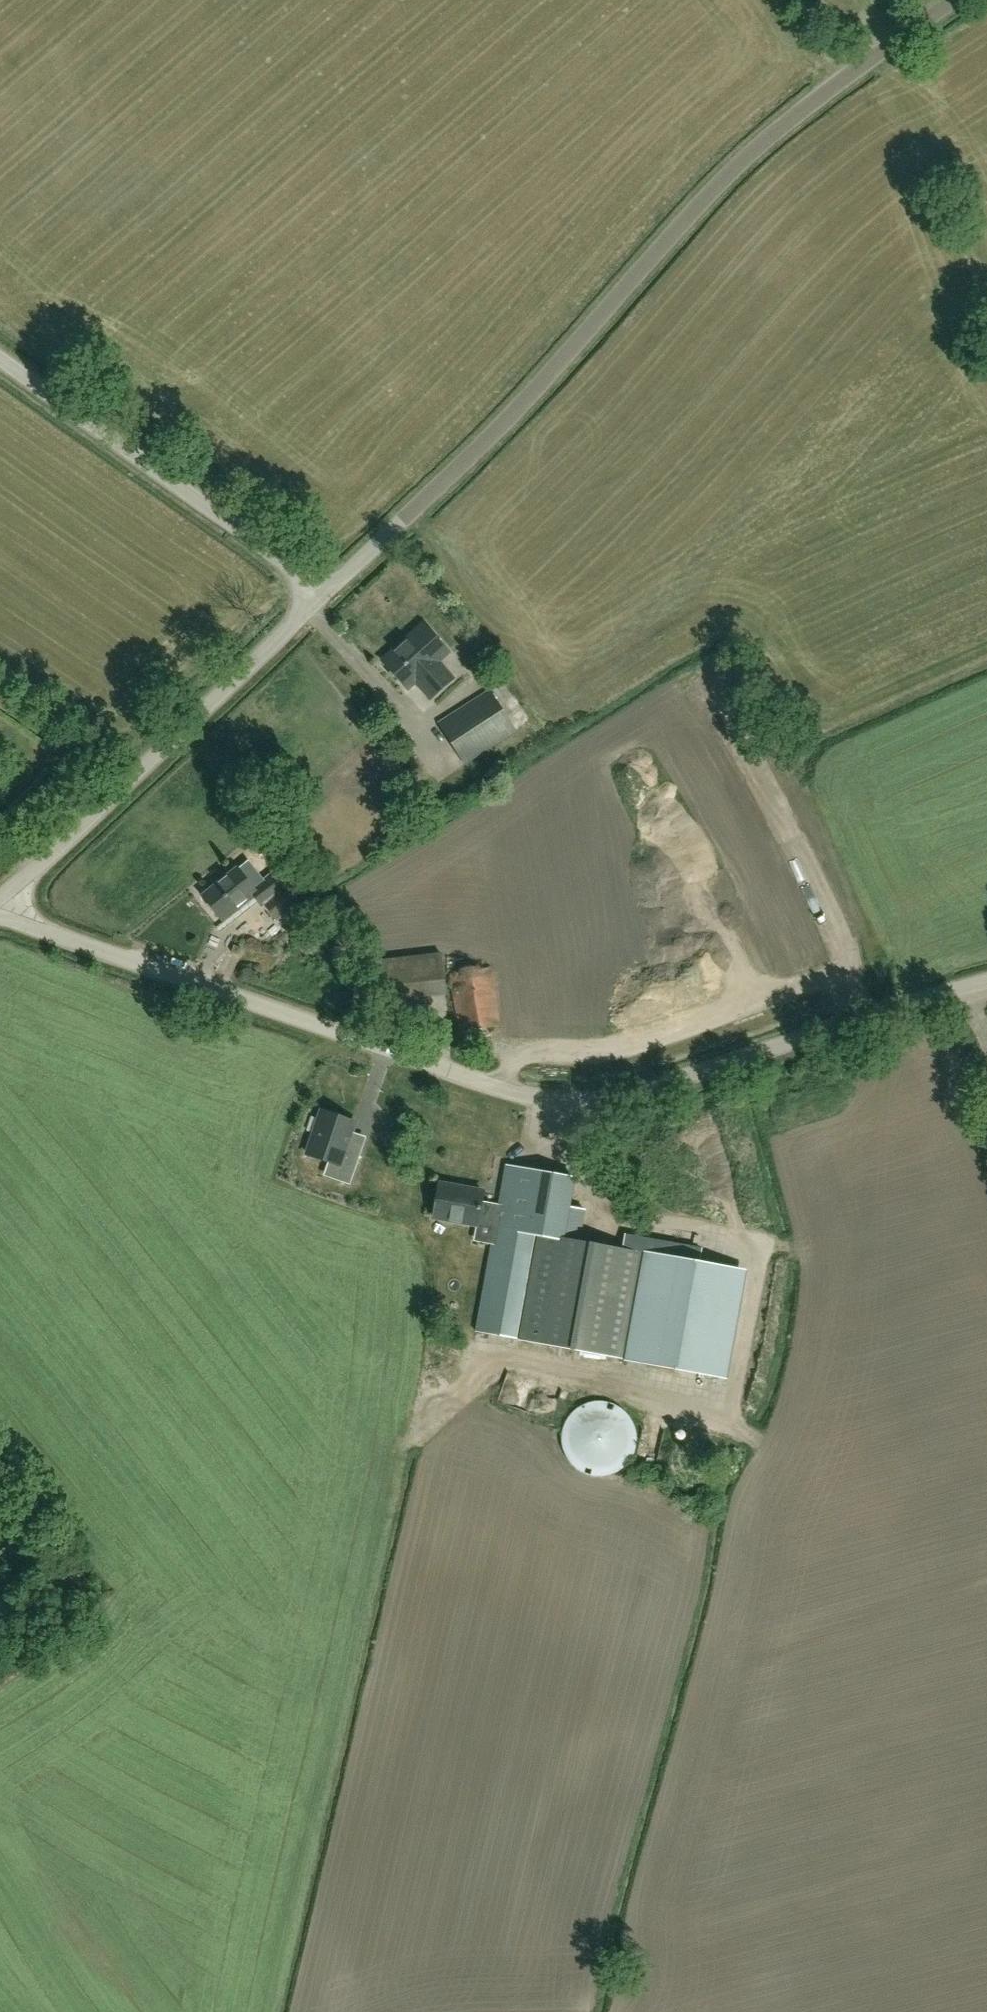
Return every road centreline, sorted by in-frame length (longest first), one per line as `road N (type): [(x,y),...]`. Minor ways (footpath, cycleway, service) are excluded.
road 1 (unclassified): [(0,906),(40,927),(544,1101),(644,1090),(986,984)]
road 2 (unclassified): [(325,592),(572,349),(723,170),(846,65),(947,0)]
road 3 (unclassified): [(0,901),(325,592)]
road 4 (unclassified): [(325,592),(0,360)]

